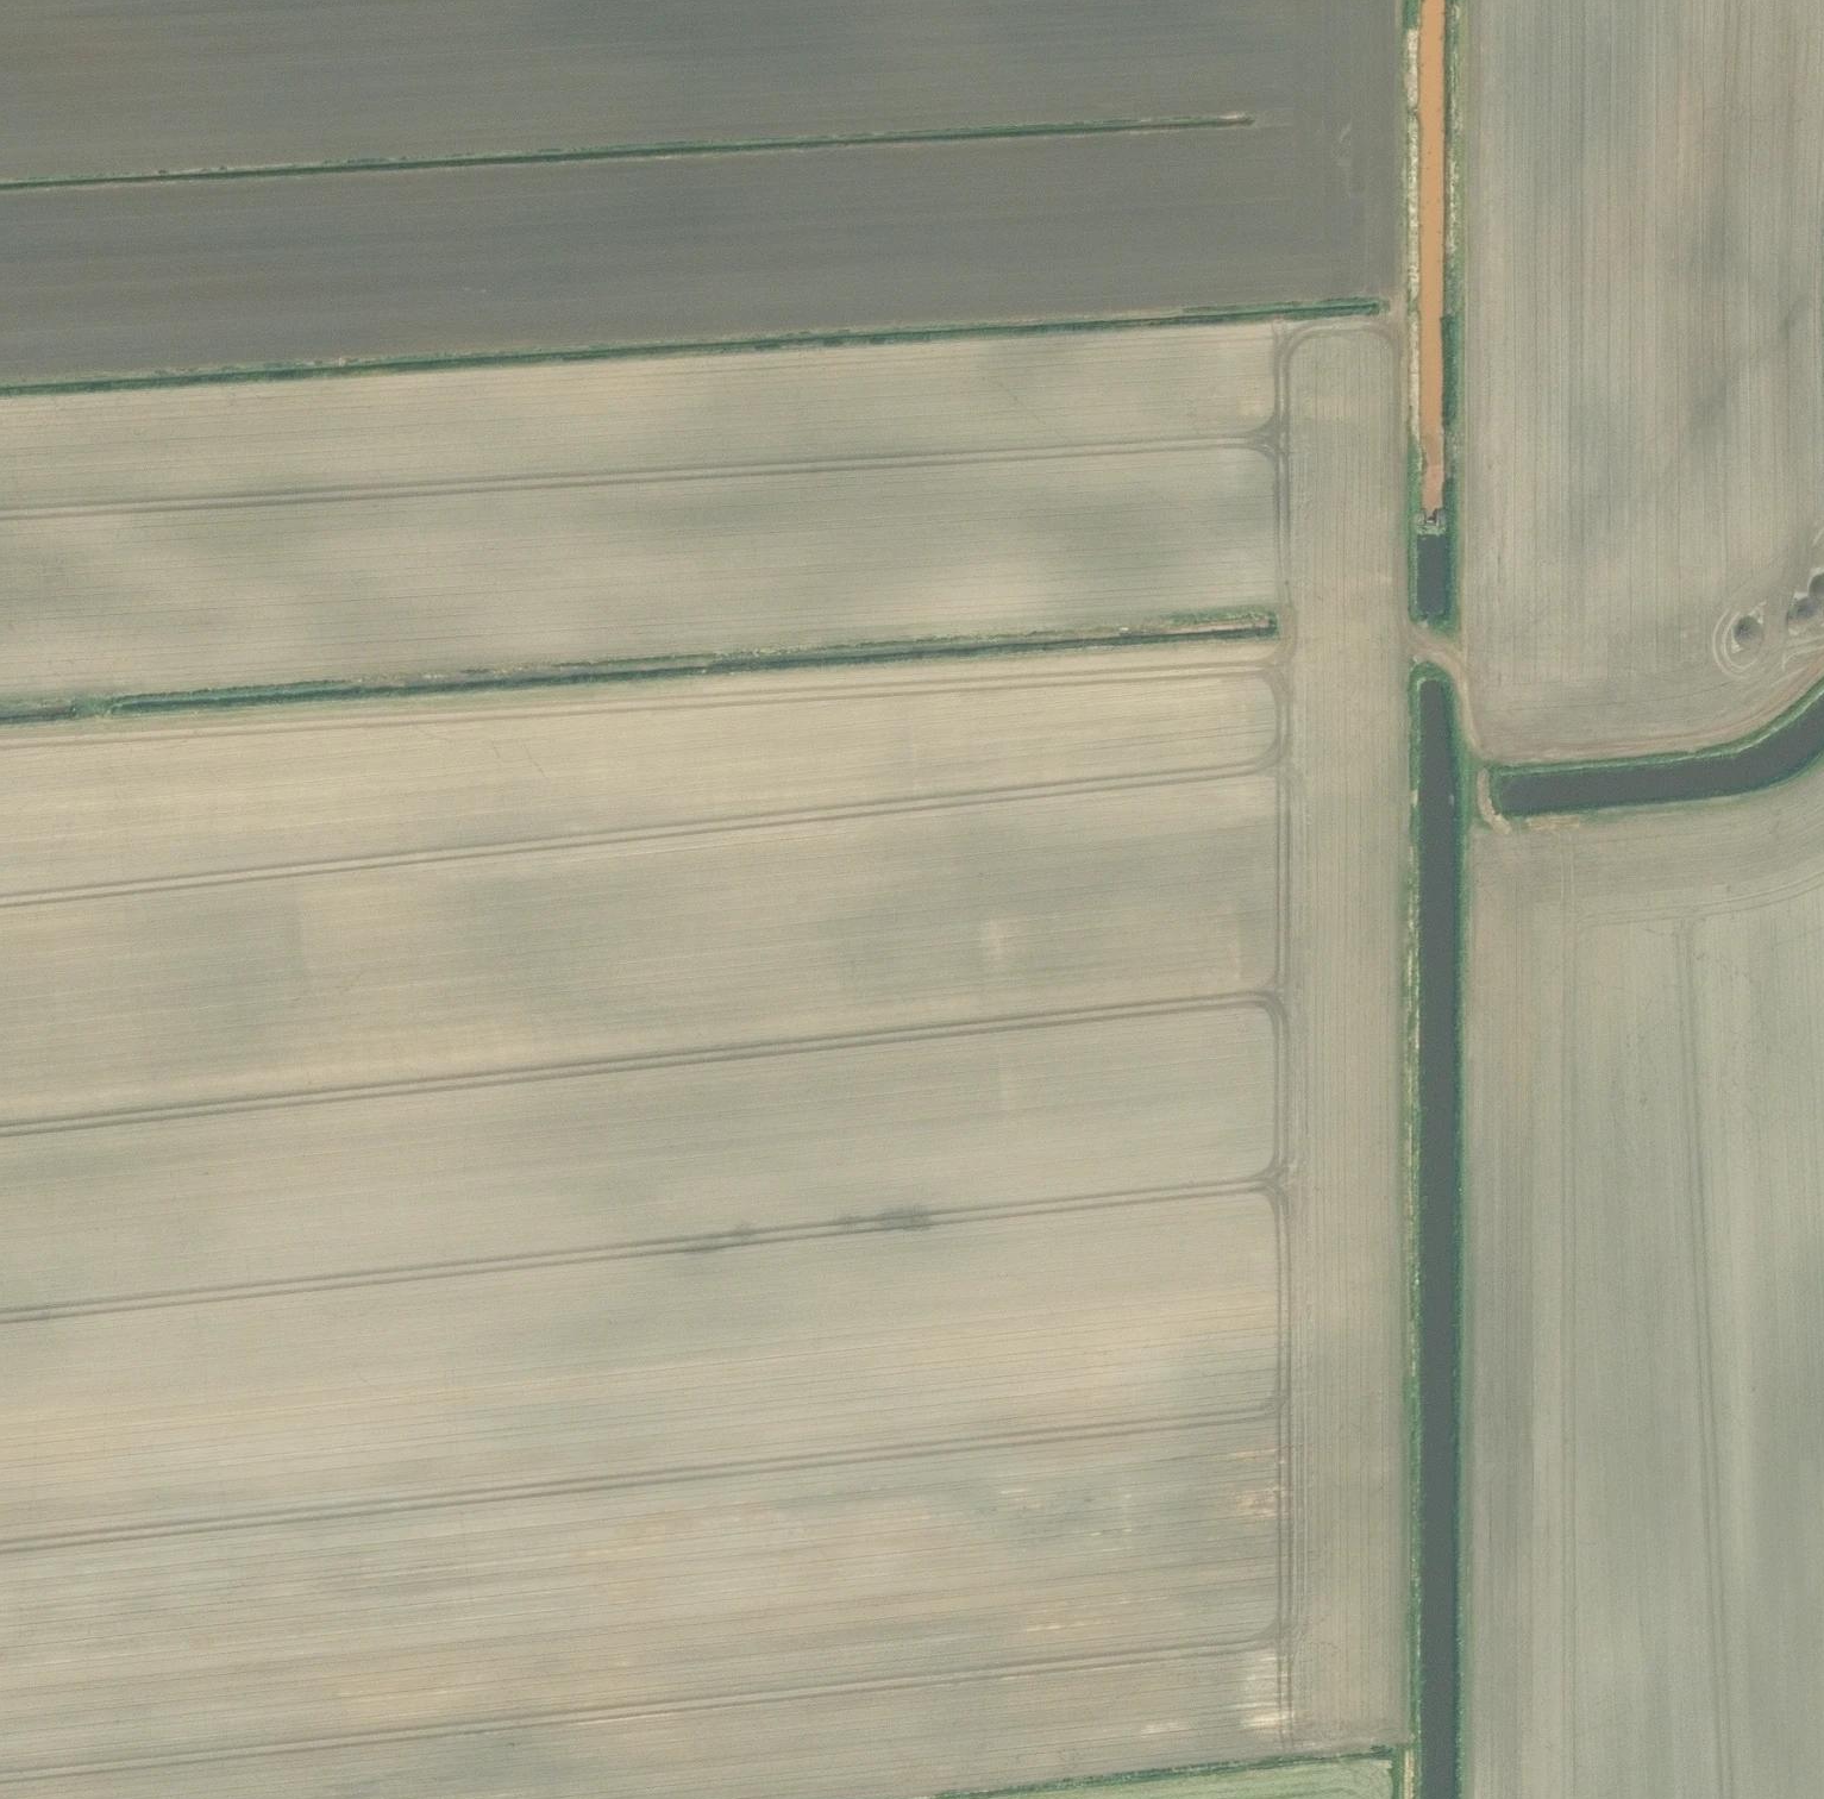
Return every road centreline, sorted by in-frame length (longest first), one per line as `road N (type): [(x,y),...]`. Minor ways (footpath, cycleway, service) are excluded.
road 1 (track): [(1823,664),(1789,699),(1713,738),(1568,755),(1506,748),(1465,704),(1463,0)]

